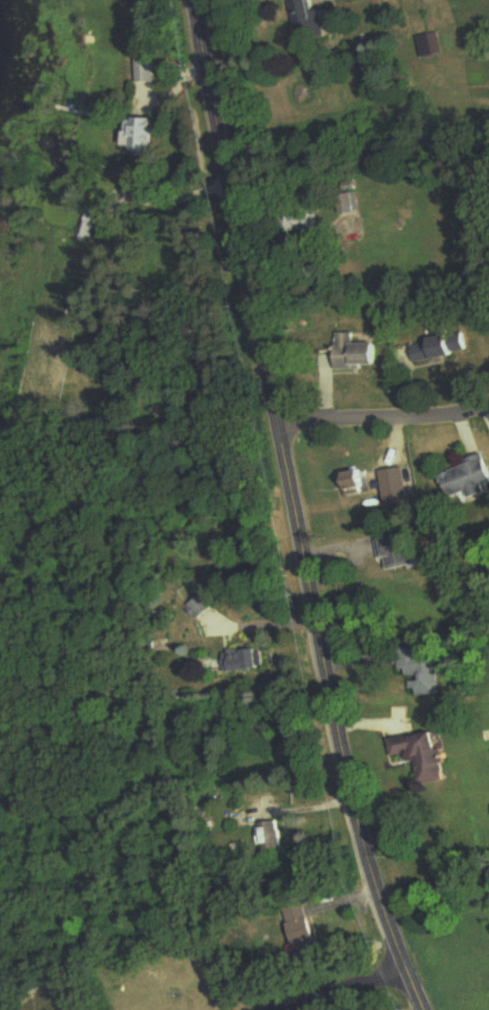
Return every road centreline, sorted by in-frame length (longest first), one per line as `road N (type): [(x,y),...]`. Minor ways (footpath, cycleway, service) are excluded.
road 1 (secondary): [(425,1009),(364,851),(194,0)]
road 2 (residential): [(488,413),(425,423),(279,426)]
road 3 (residential): [(270,1009),(407,967)]

